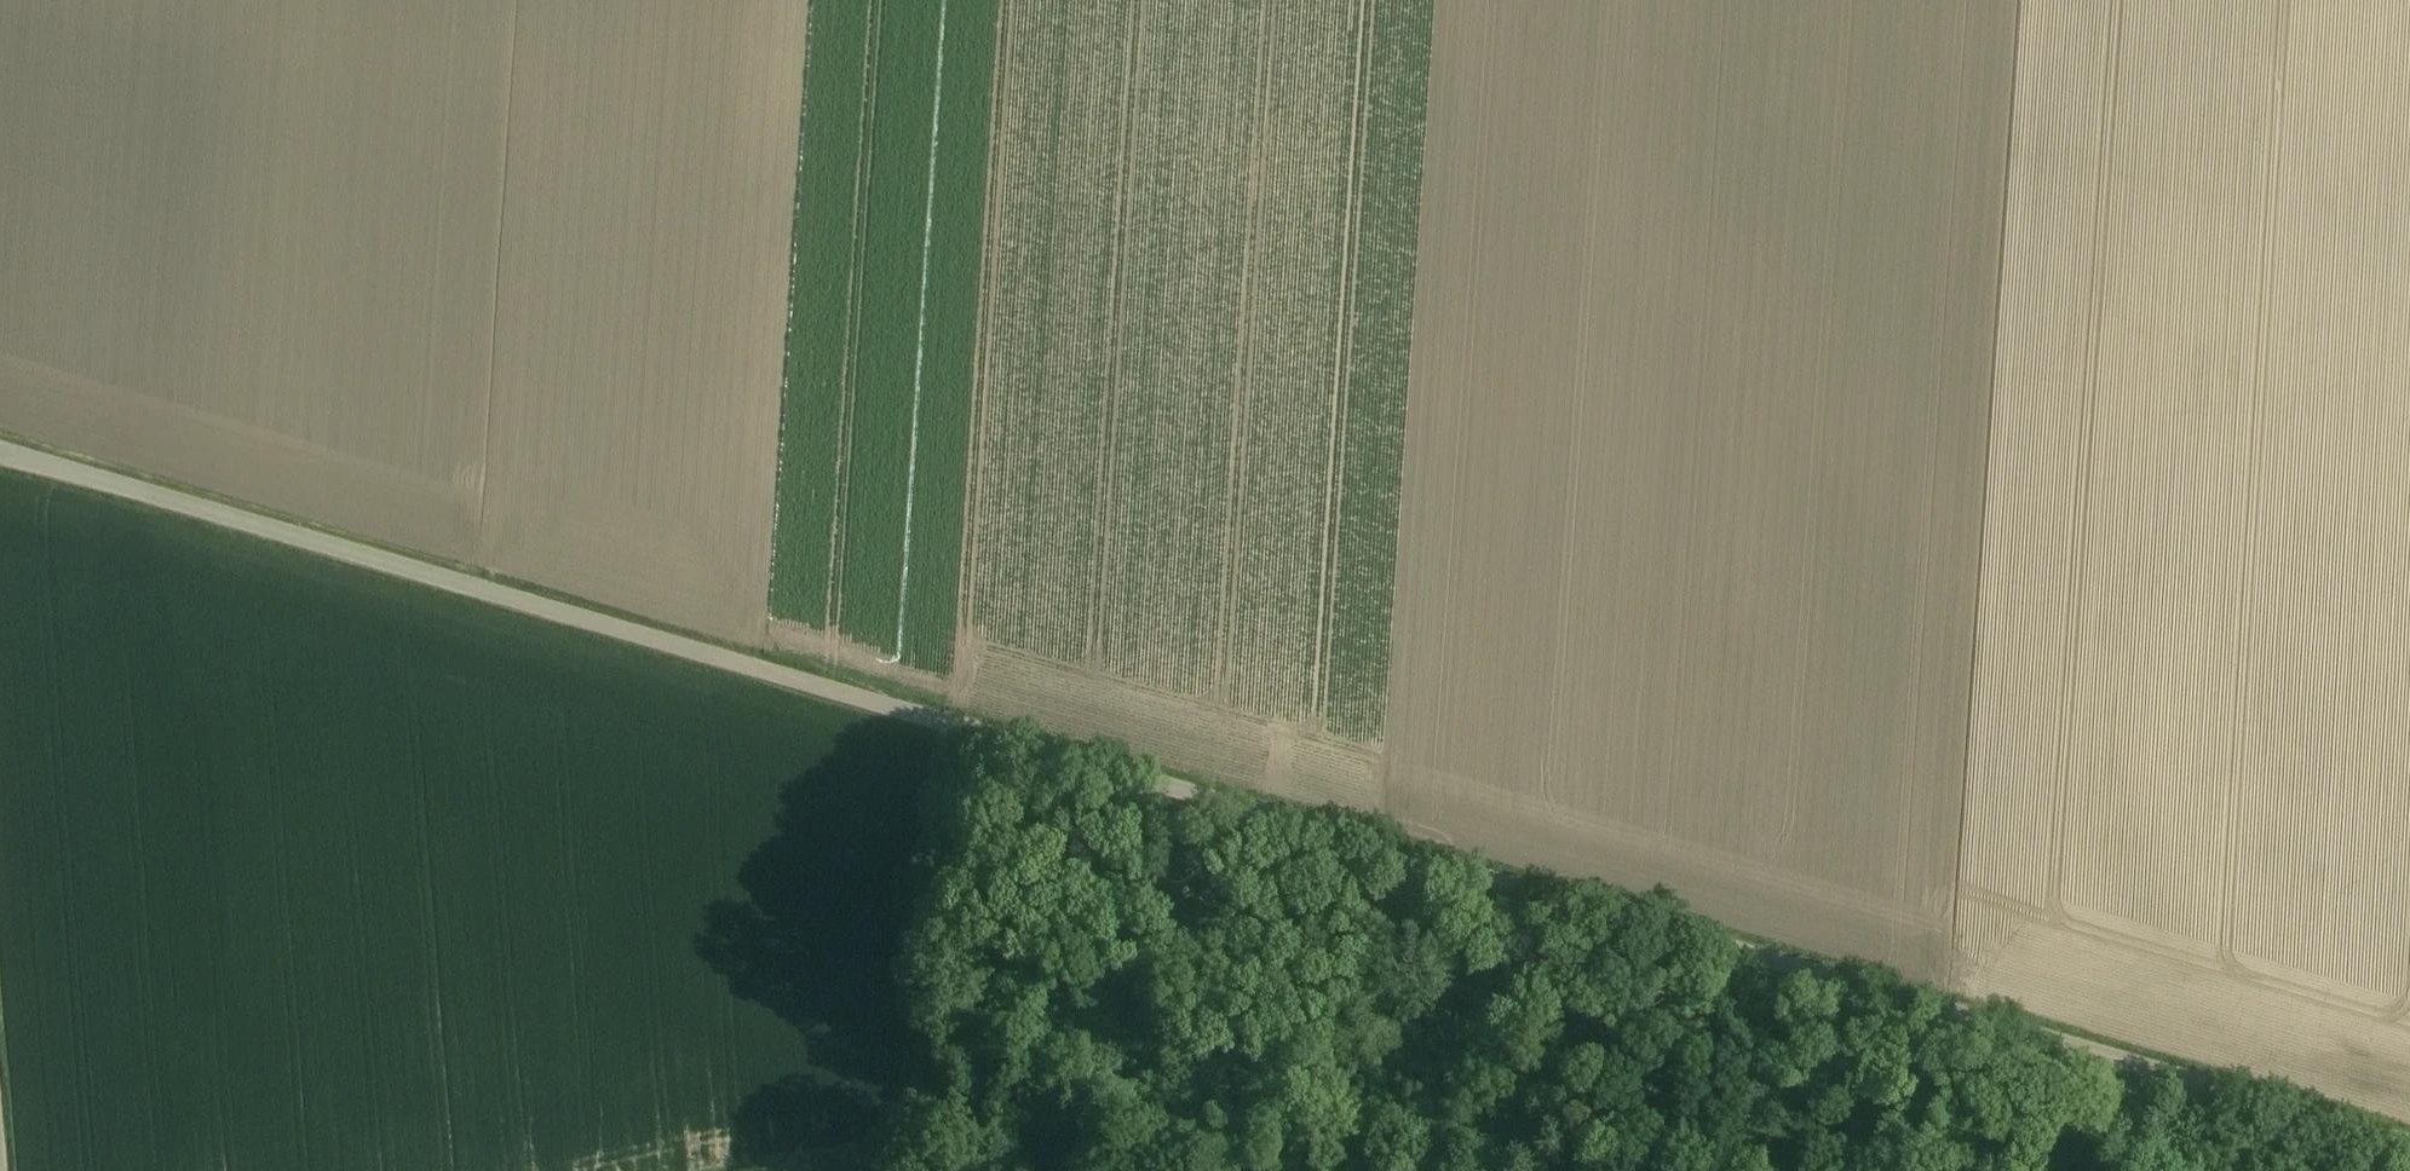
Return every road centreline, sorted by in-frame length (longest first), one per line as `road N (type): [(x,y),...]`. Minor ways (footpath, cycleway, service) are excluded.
road 1 (unclassified): [(0,454),(2073,1038),(2409,1142)]

